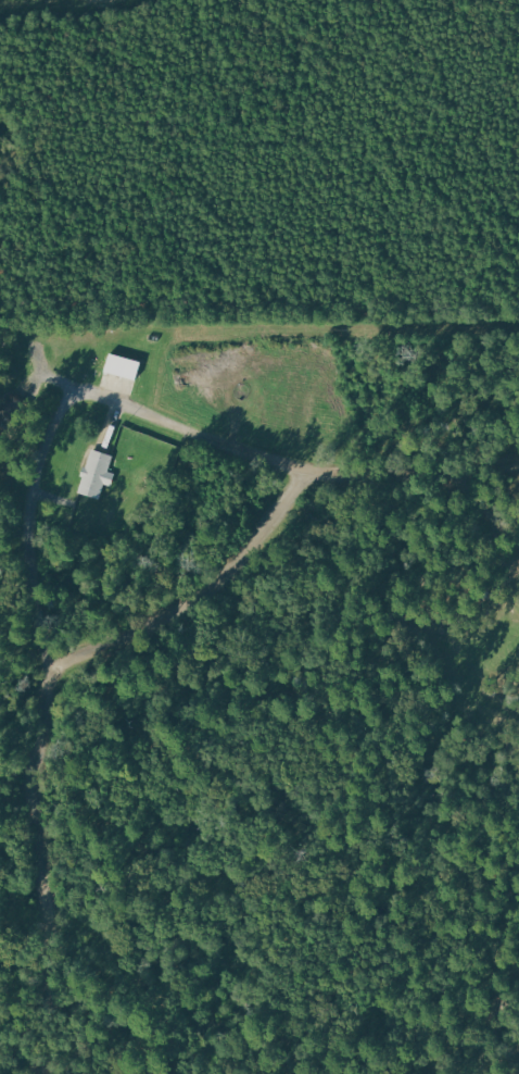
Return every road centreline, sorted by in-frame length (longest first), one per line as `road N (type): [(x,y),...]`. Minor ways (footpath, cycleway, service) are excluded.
road 1 (residential): [(39,664),(22,500),(67,382)]

